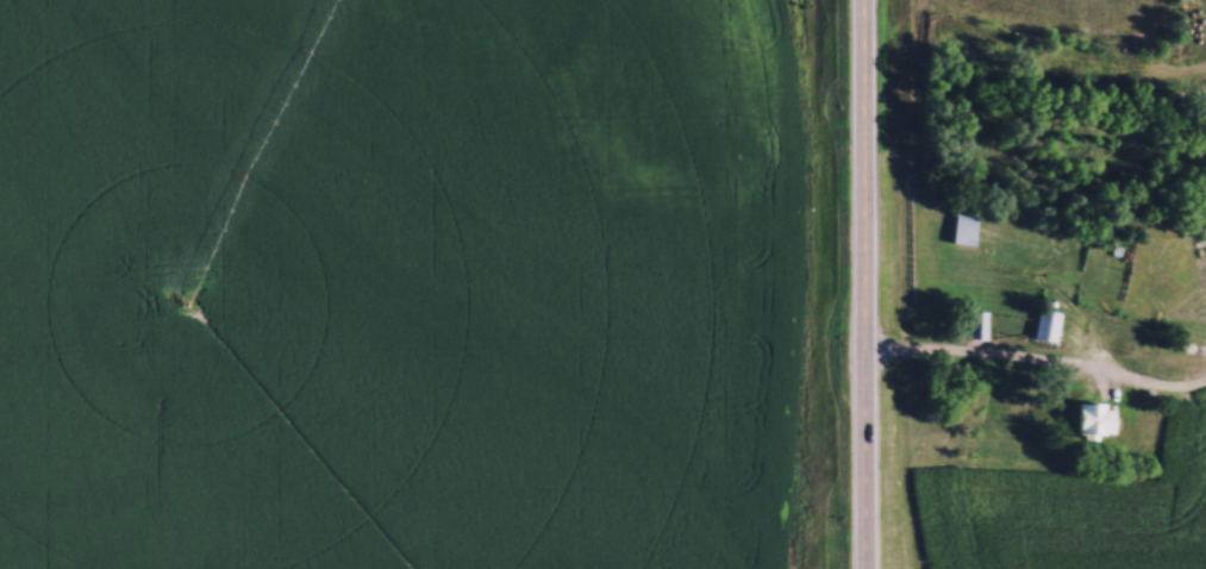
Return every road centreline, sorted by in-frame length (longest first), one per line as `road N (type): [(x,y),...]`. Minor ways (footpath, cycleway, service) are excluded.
road 1 (secondary): [(865,568),(862,0)]

